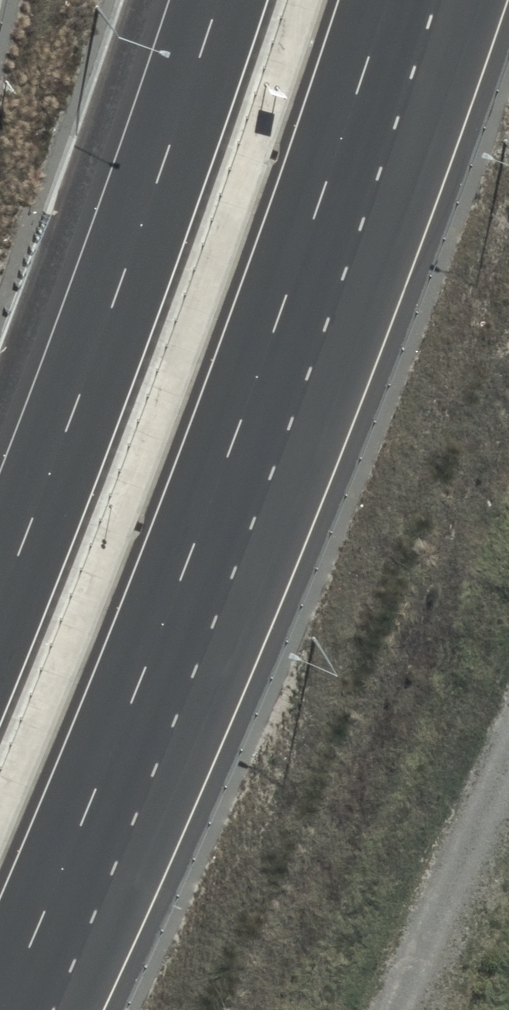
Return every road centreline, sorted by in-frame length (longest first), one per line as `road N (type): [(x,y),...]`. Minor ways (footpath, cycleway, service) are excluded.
road 1 (trunk): [(307,240),(195,543),(1,1009)]
road 2 (motorway): [(0,597),(219,0)]
road 3 (track): [(400,1009),(508,766)]
road 4 (trunk): [(420,0),(307,240)]
road 5 (motorway): [(386,0),(307,240)]

